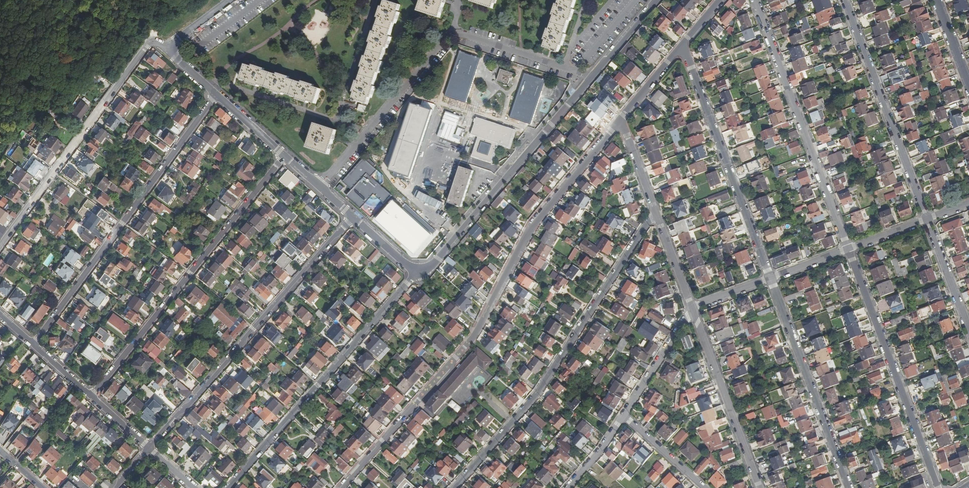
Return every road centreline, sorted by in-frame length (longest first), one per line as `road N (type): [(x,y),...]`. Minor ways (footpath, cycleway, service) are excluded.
road 1 (residential): [(621,120),(532,227),(473,339),(342,487)]
road 2 (residential): [(455,487),(538,392),(655,212)]
road 3 (residential): [(574,72),(450,36),(319,188)]
road 4 (residential): [(217,95),(34,344)]
road 5 (residential): [(92,396),(283,156)]
road 6 (residential): [(351,217),(150,448)]
road 7 (residential): [(227,487),(416,275)]
road 8 (residential): [(0,245),(150,42),(168,50)]
road 9 (residential): [(755,0),(848,249)]
road 10 (residential): [(591,77),(431,268),(416,275)]
road 11 (residential): [(939,487),(848,249)]
road 12 (residential): [(771,279),(681,47)]
road 13 (residential): [(928,219),(845,0)]
road 14 (residential): [(771,279),(850,487)]
road 15 (residential): [(759,487),(692,309)]
road 16 (residential): [(692,309),(624,416)]

